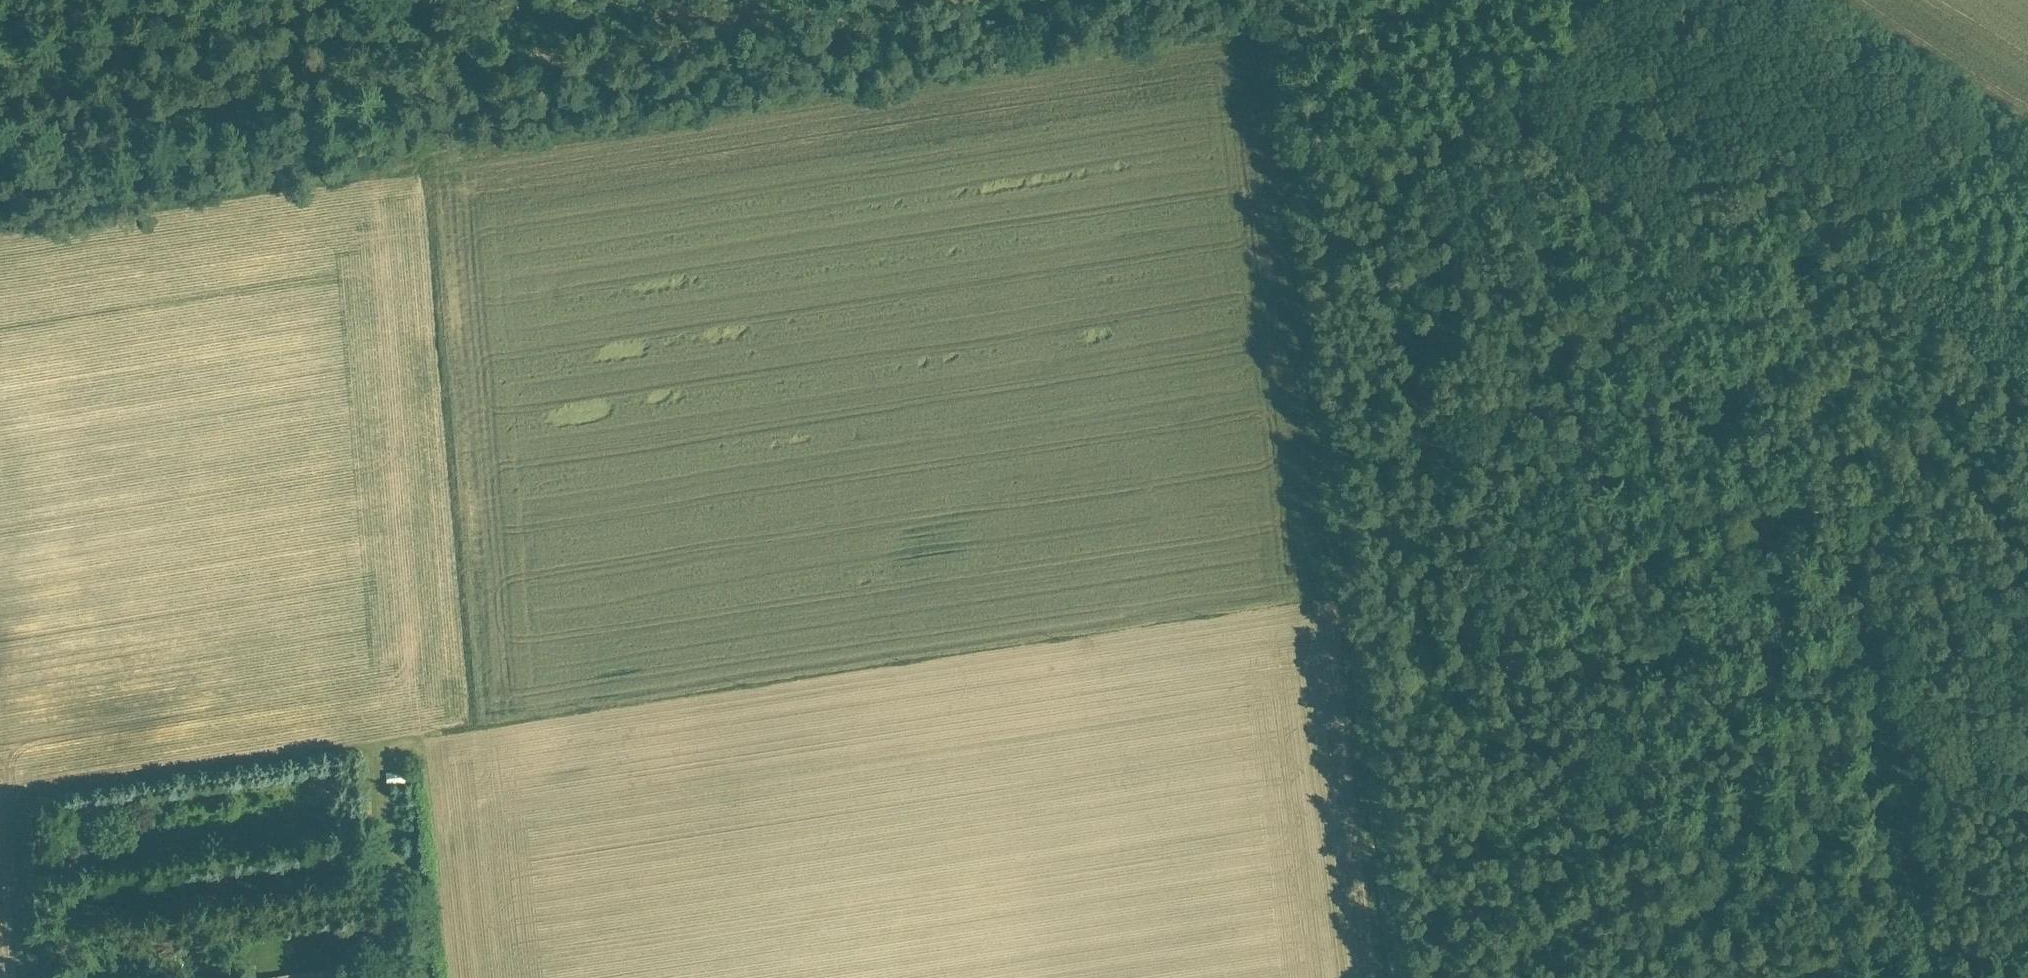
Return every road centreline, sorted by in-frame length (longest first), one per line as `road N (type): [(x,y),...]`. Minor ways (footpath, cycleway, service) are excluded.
road 1 (track): [(1384,977),(1241,0)]
road 2 (track): [(1727,977),(1801,898),(1913,880)]

